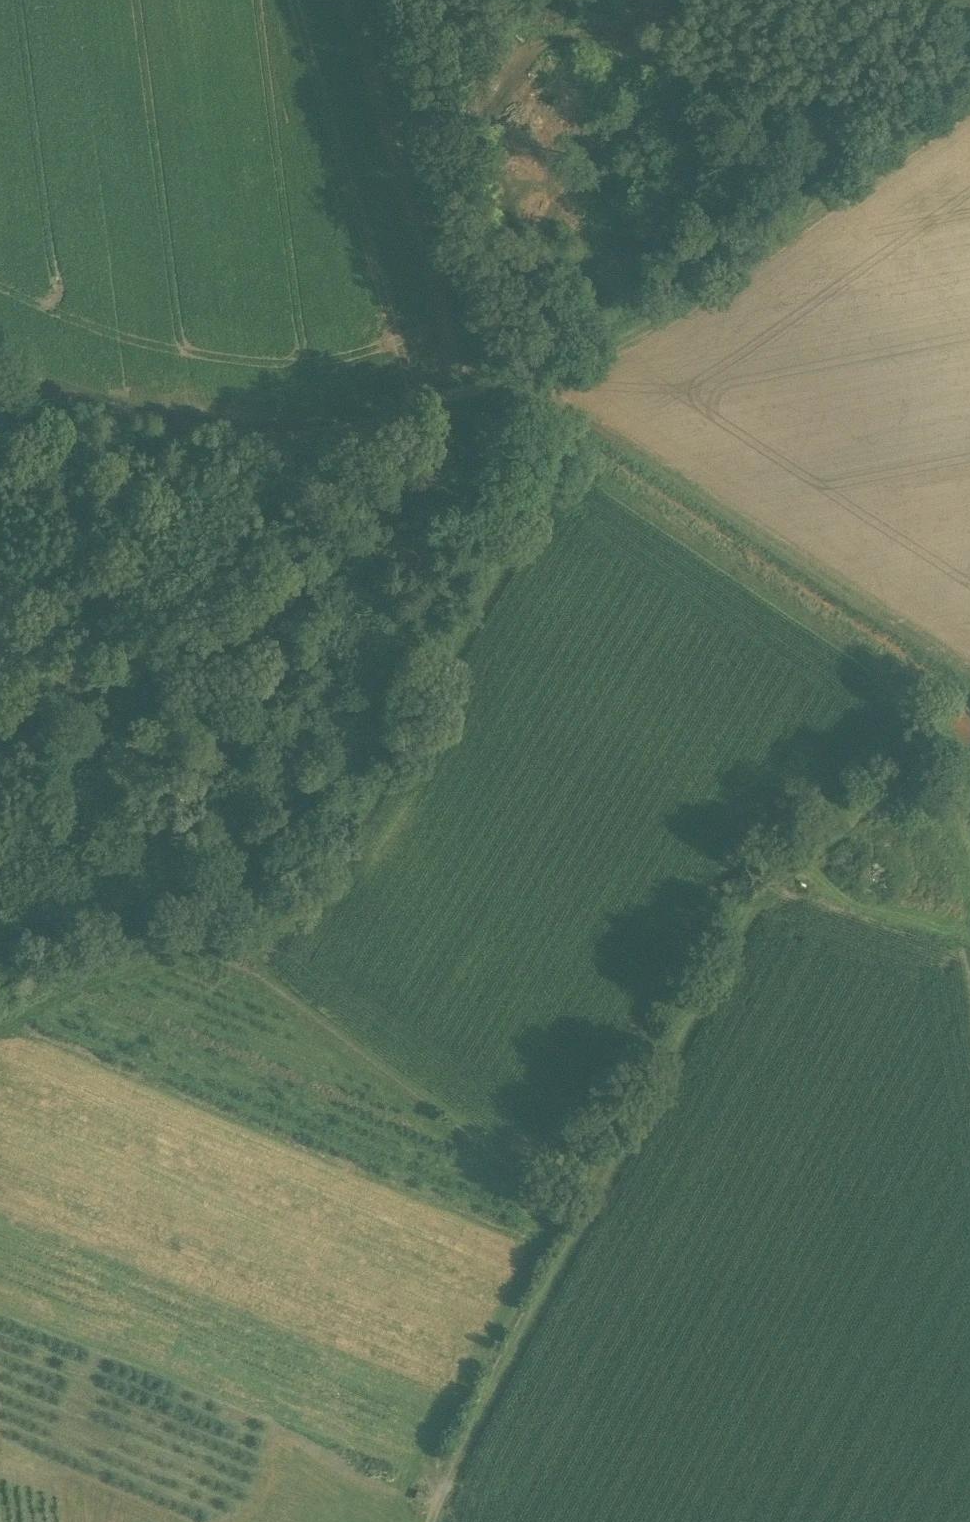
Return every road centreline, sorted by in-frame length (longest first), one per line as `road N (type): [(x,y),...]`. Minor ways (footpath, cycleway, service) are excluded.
road 1 (track): [(0,358),(69,390),(191,426),(335,435),(492,380),(562,371),(645,333),(969,101)]
road 2 (track): [(782,884),(617,1164),(433,1521)]
road 3 (track): [(191,426),(164,505),(121,585),(0,695)]

